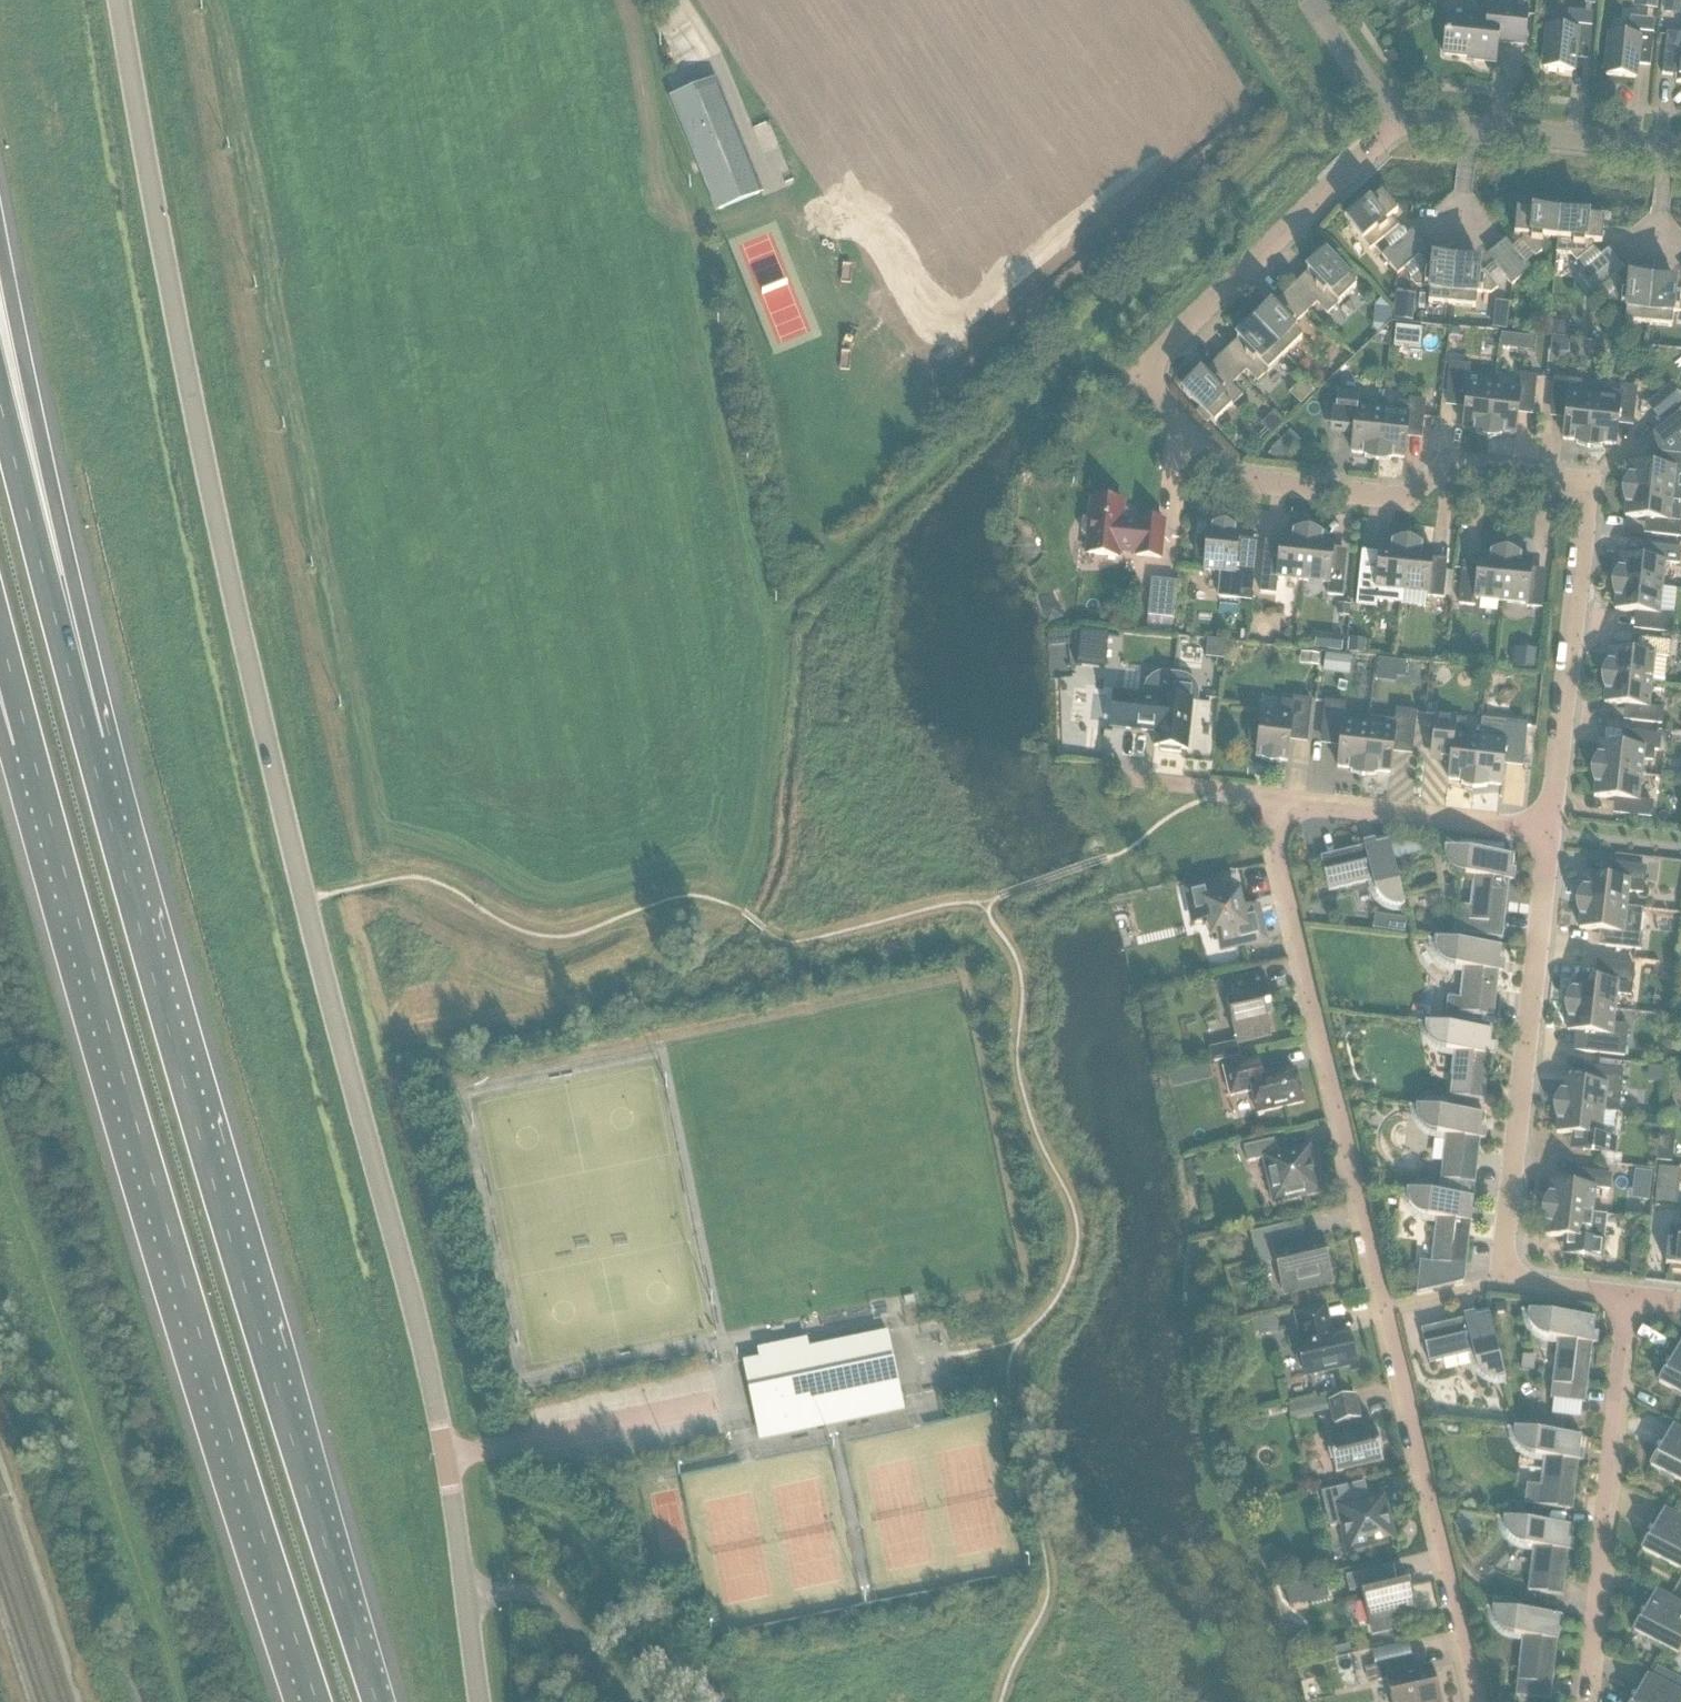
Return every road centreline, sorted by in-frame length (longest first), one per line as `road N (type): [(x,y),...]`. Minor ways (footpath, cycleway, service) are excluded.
road 1 (unclassified): [(479,1701),(429,1376),(255,695),(119,0)]
road 2 (residential): [(1549,833),(1587,483),(1442,468),(1408,500),(1229,480),(1131,378),(1400,112)]
road 3 (residential): [(1475,1701),(1261,798)]
road 4 (motorway): [(376,1701),(128,890)]
road 5 (motorway): [(74,910),(317,1701)]
road 6 (motorway): [(128,890),(111,734),(0,238)]
road 7 (residential): [(1629,1298),(1500,1283),(1549,833)]
road 8 (motorway): [(128,890),(0,401)]
road 9 (residential): [(1629,1298),(1587,1701)]
road 10 (residential): [(1549,833),(1261,798)]
road 11 (motorway): [(0,631),(74,910)]
road 12 (tertiary): [(1680,148),(1436,123),(1400,112)]
road 13 (motorway): [(0,733),(74,910)]
road 14 (tertiary): [(1400,112),(1363,80),(1310,0)]
road 15 (residential): [(1261,798),(1127,780)]

